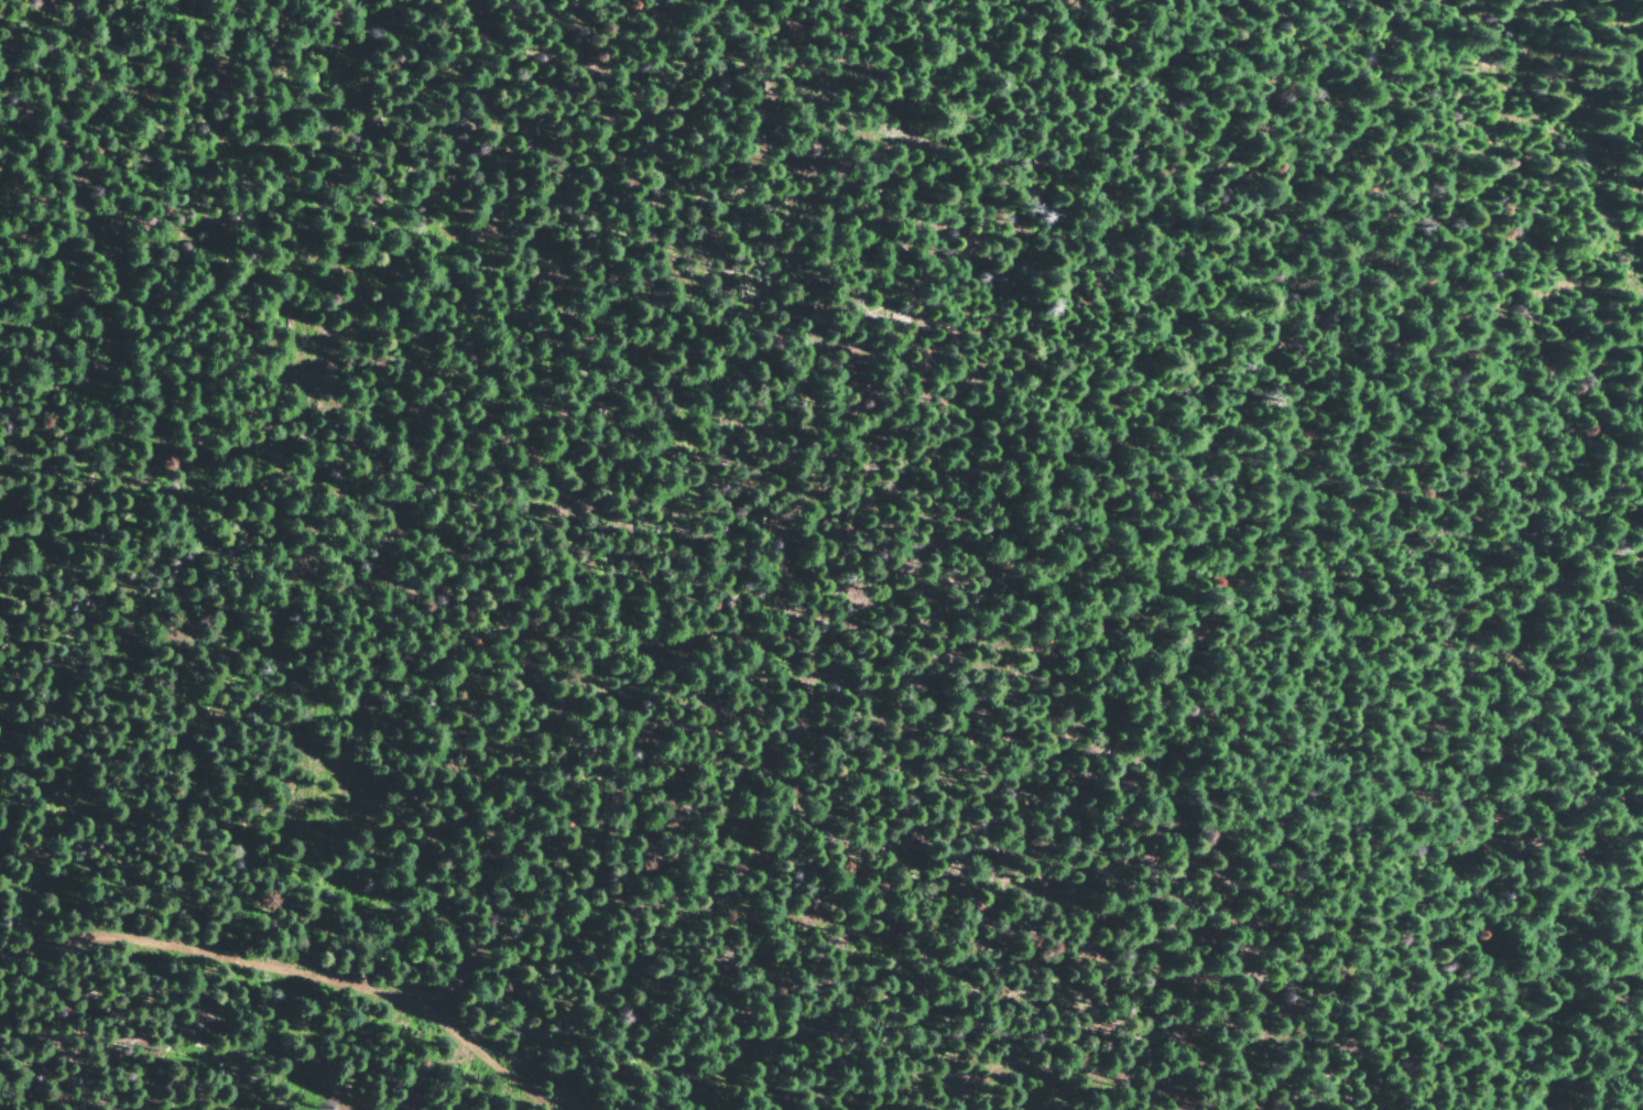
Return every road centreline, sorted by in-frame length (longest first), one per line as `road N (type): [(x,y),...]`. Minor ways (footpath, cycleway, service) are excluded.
road 1 (track): [(0,768),(252,799),(399,889),(589,1107)]

